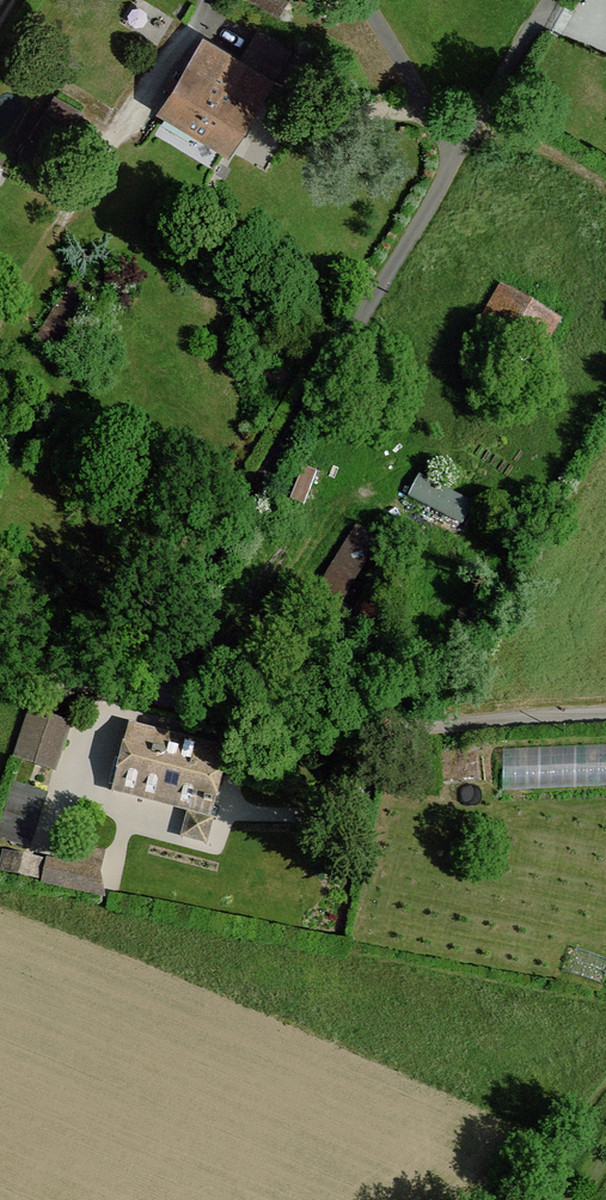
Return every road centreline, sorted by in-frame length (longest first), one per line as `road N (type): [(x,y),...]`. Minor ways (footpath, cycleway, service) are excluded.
road 1 (unclassified): [(0,656),(178,703),(337,730),(605,713)]

